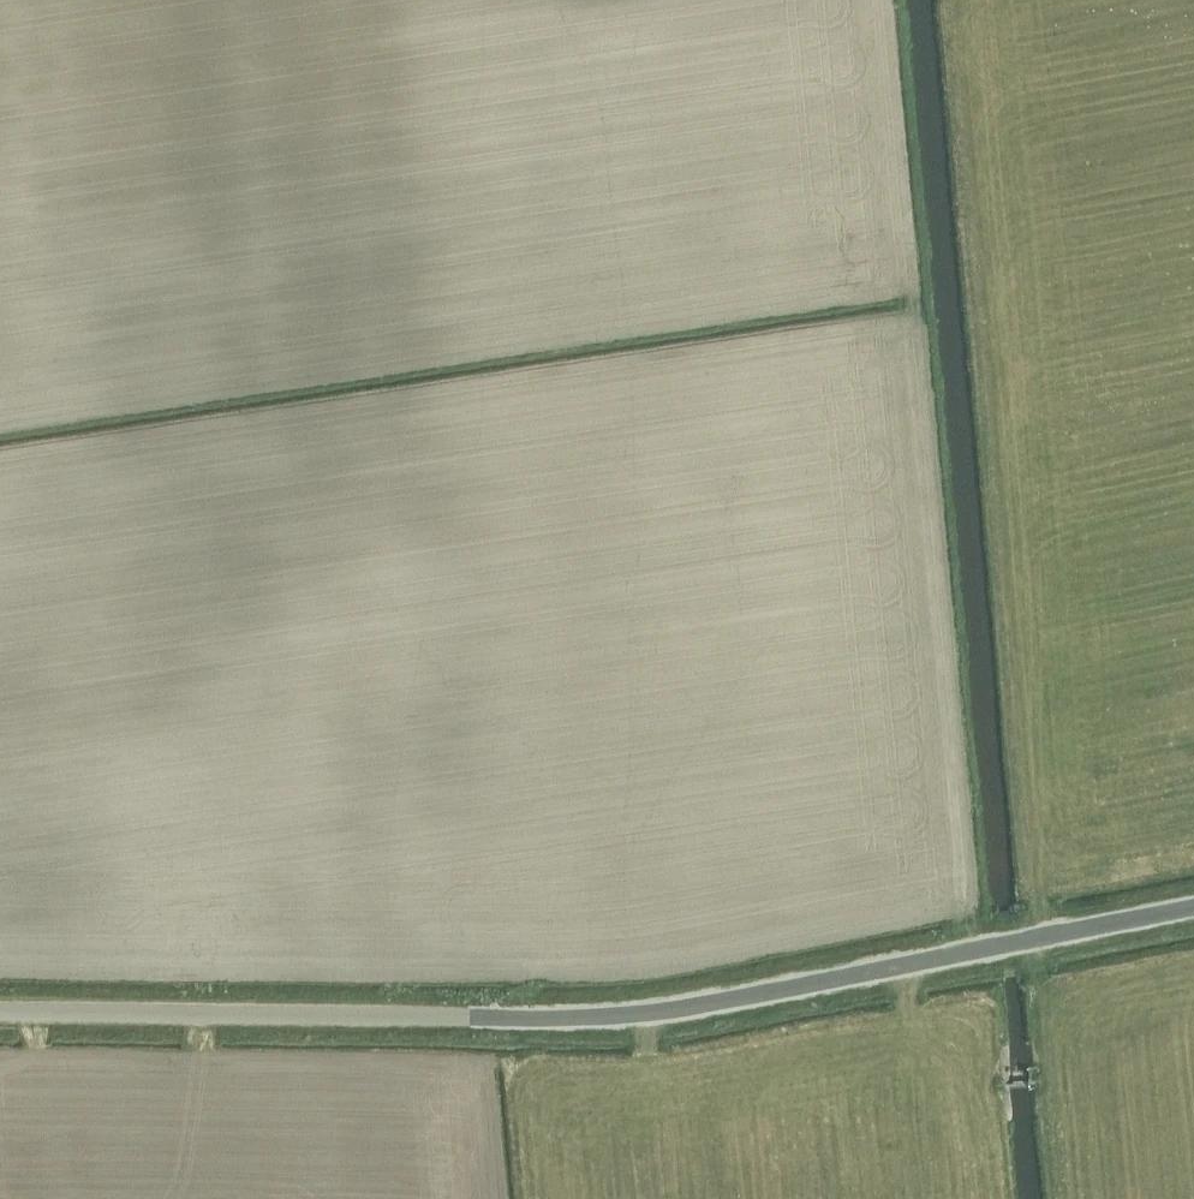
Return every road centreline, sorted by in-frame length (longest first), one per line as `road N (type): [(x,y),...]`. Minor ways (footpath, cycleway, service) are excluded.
road 1 (unclassified): [(0,1011),(601,1016),(682,1008),(947,955)]
road 2 (unclassified): [(947,955),(1193,905)]
road 3 (unclassified): [(972,1198),(947,955)]

